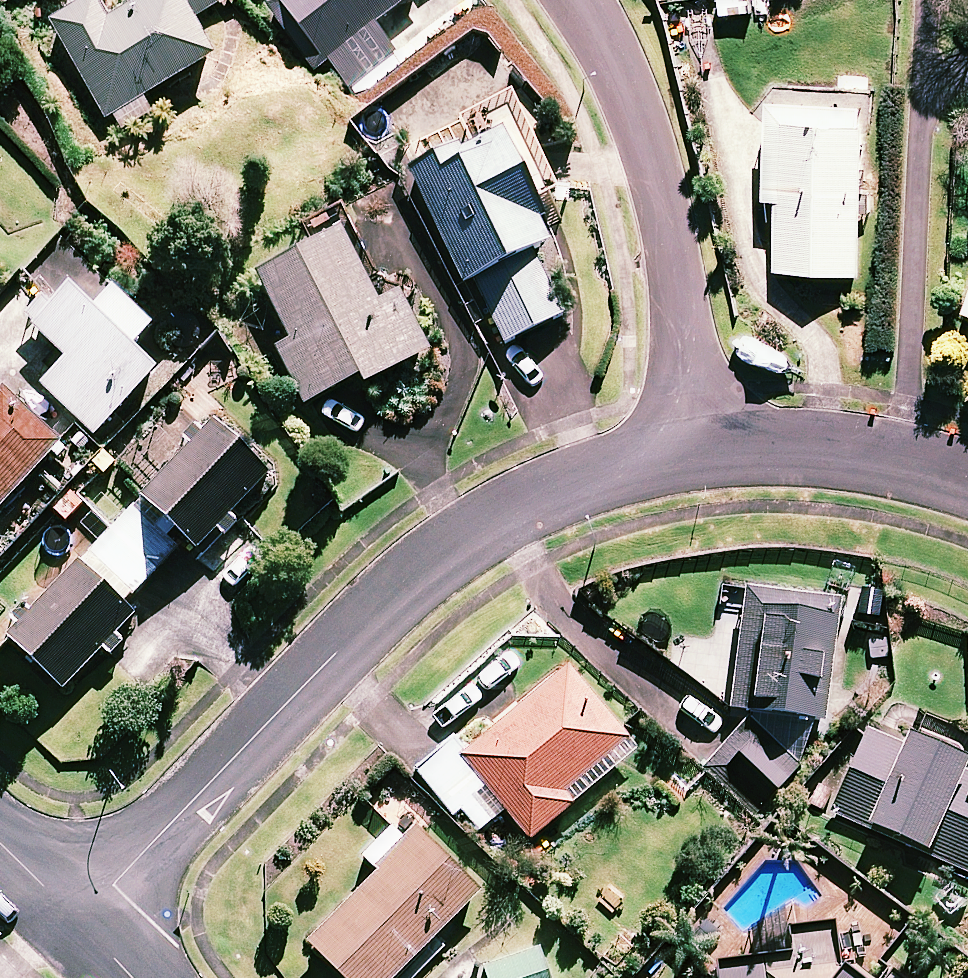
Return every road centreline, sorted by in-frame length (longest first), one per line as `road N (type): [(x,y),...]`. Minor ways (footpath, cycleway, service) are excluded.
road 1 (residential): [(700,439),(582,480),(471,535),(335,652),(79,920)]
road 2 (residential): [(588,0),(654,145),(700,439)]
road 3 (residential): [(967,473),(927,453),(814,435),(700,439)]

